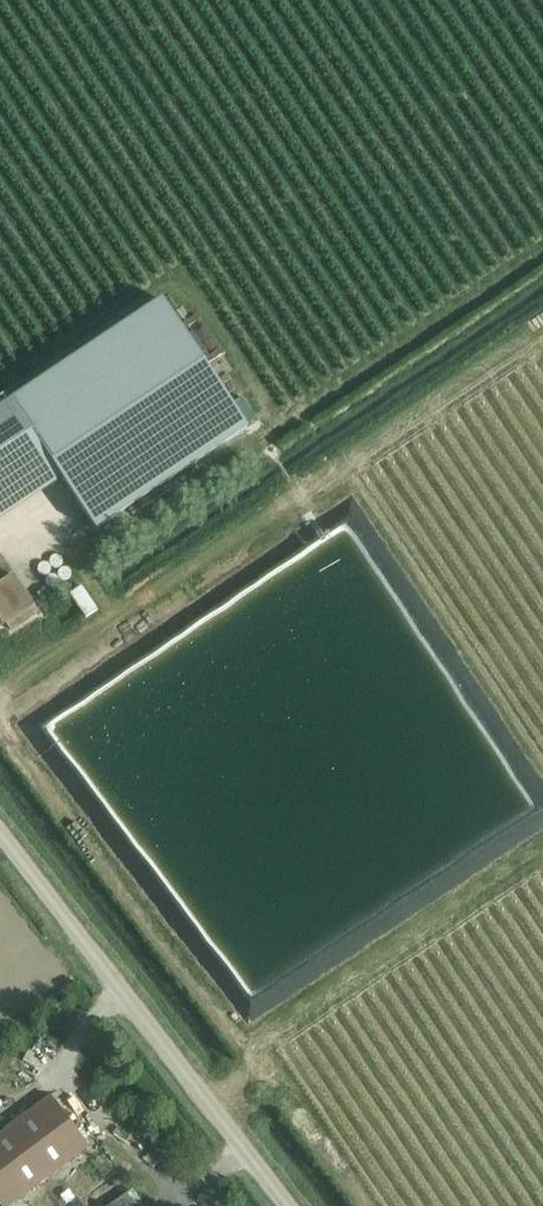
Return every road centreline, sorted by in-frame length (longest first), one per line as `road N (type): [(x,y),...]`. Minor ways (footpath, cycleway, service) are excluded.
road 1 (unclassified): [(295,1205),(0,823)]

